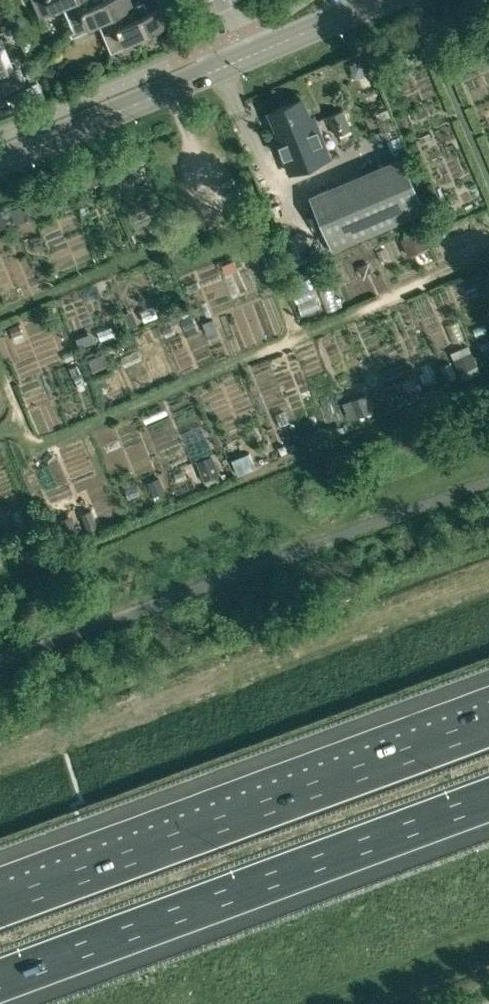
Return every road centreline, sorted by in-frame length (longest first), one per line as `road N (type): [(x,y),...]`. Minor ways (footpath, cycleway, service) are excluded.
road 1 (track): [(488,258),(36,441),(0,346)]
road 2 (motorway): [(488,724),(0,904)]
road 3 (motorway): [(0,980),(488,800)]
road 4 (track): [(0,332),(163,254),(207,261),(227,250),(150,73)]
road 5 (tertiary): [(0,162),(242,58)]
road 6 (unclassified): [(488,178),(413,0)]
road 7 (tertiary): [(242,58),(380,0)]

